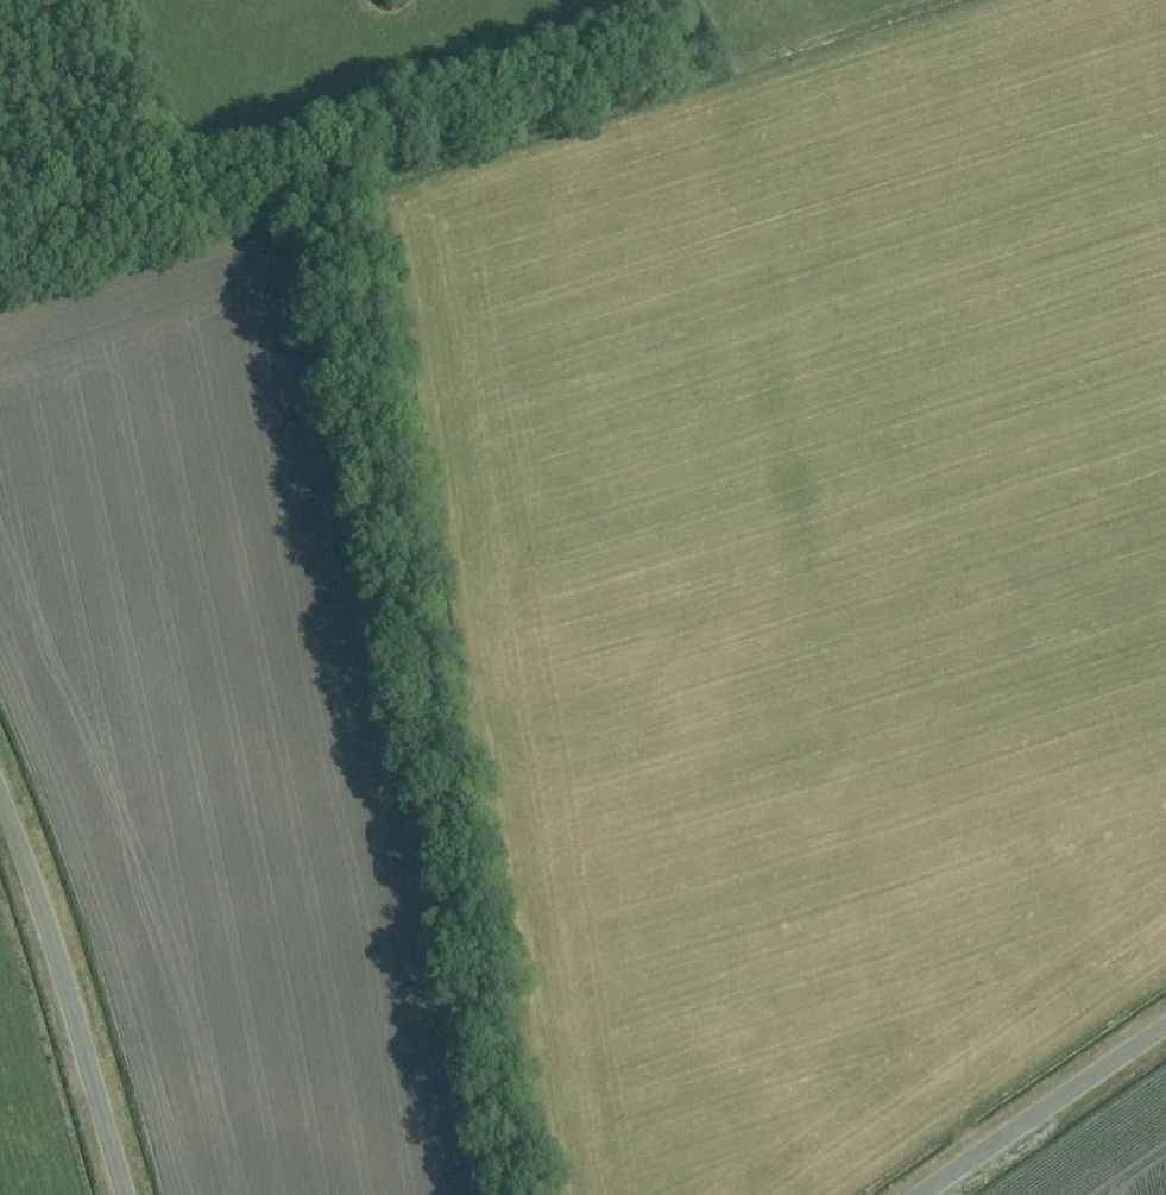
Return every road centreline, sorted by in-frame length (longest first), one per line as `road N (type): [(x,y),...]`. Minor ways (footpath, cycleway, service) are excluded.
road 1 (unclassified): [(128,1194),(0,807)]
road 2 (unclassified): [(921,1194),(1165,1024)]

